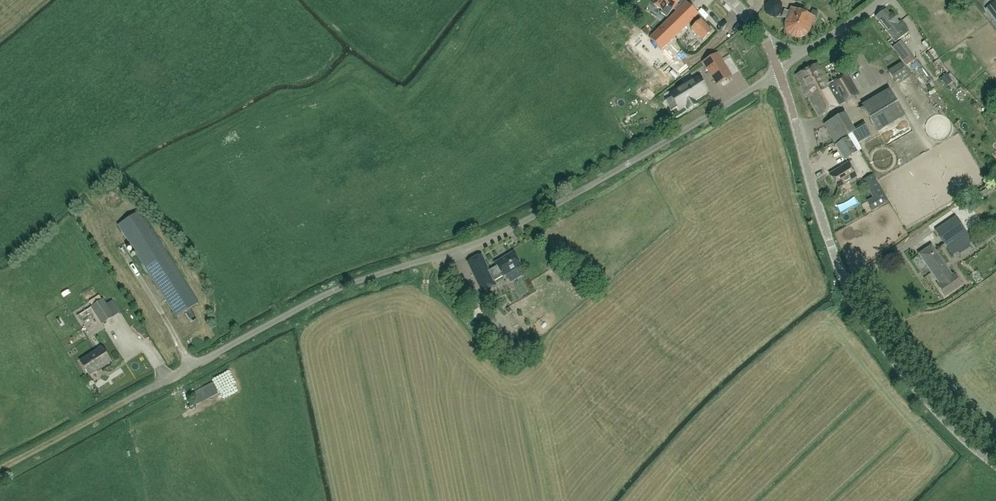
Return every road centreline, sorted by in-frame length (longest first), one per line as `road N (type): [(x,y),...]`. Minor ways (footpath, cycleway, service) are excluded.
road 1 (unclassified): [(132,400),(325,295),(508,230),(780,71)]
road 2 (unclassified): [(995,465),(915,388),(853,300),(780,71)]
road 3 (track): [(0,469),(132,400)]

